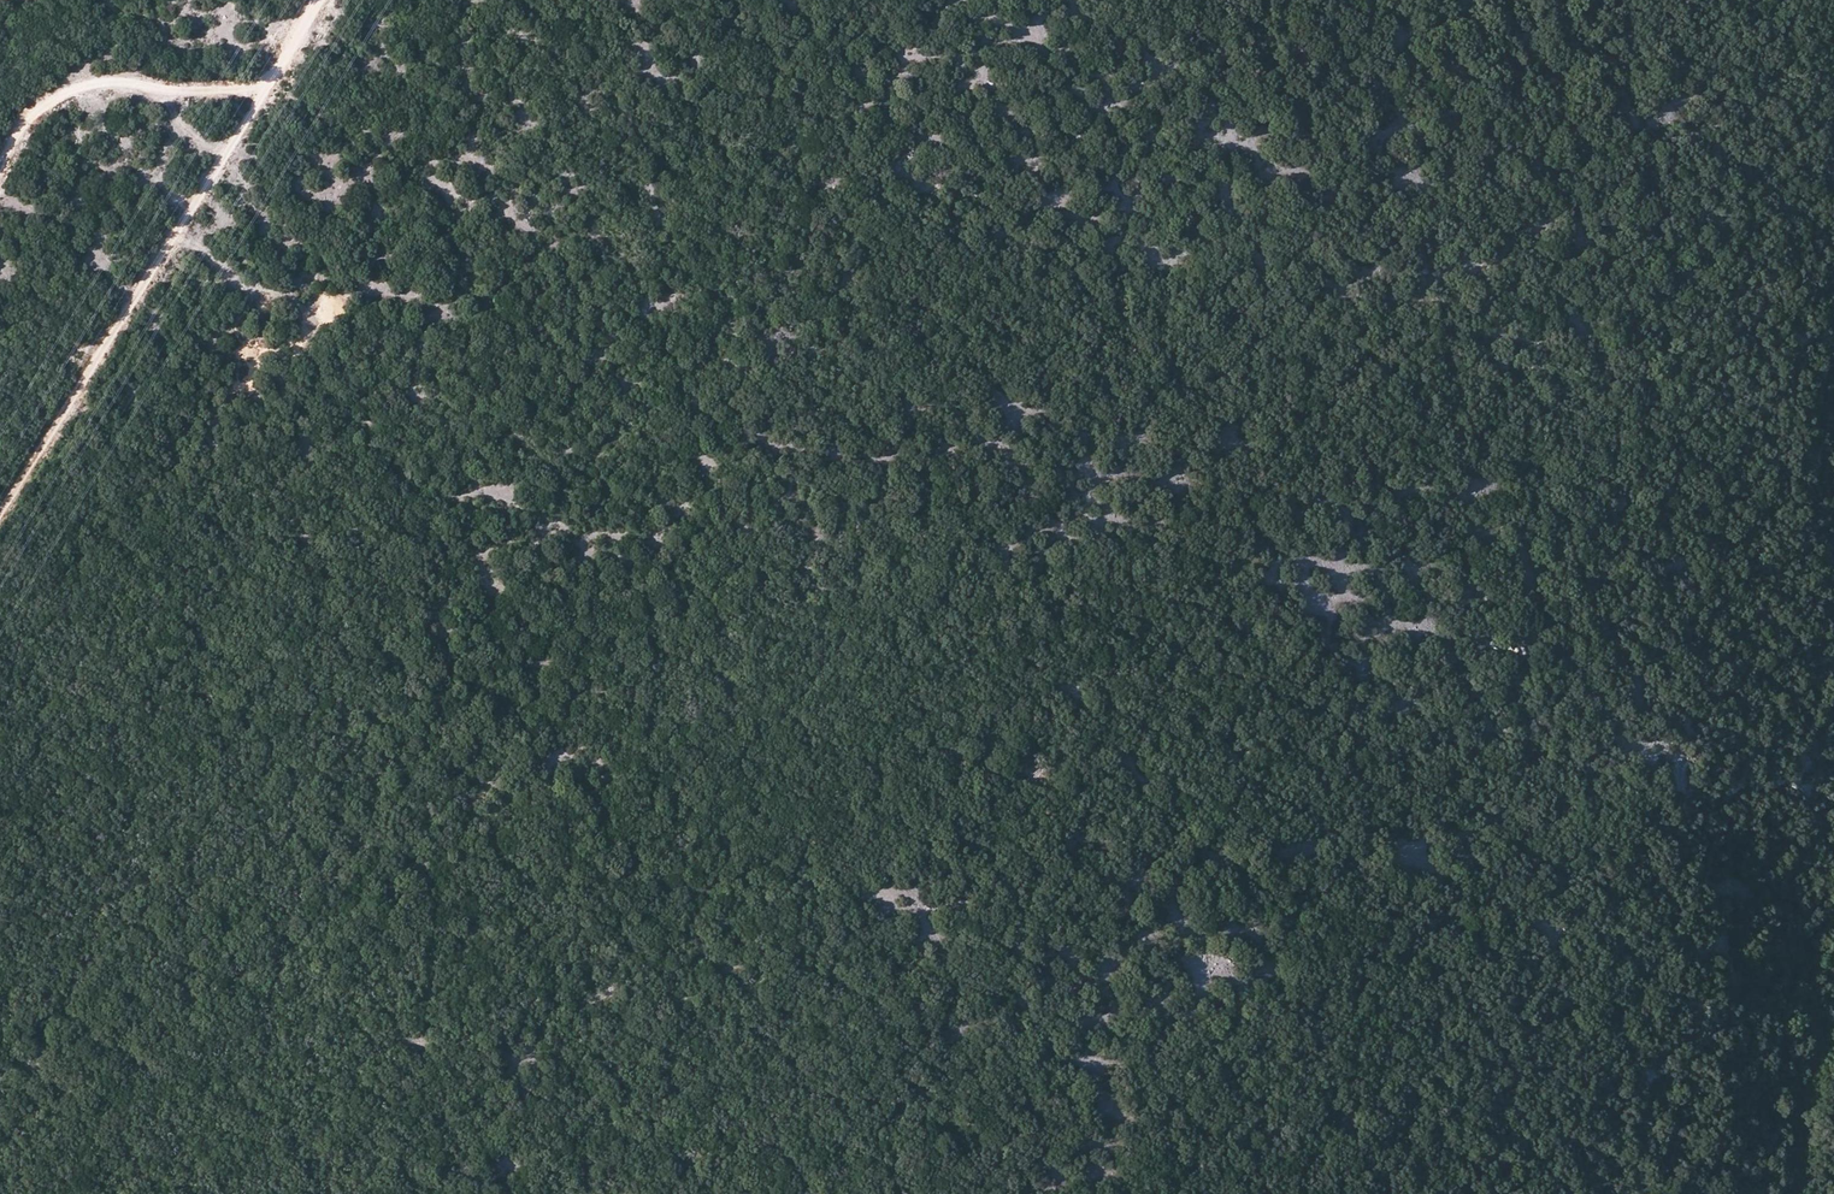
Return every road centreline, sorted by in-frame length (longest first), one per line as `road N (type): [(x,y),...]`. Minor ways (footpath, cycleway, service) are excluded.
road 1 (track): [(321,0),(0,513)]
road 2 (track): [(0,167),(38,105),(73,89),(122,82),(168,92),(239,91),(274,79)]

